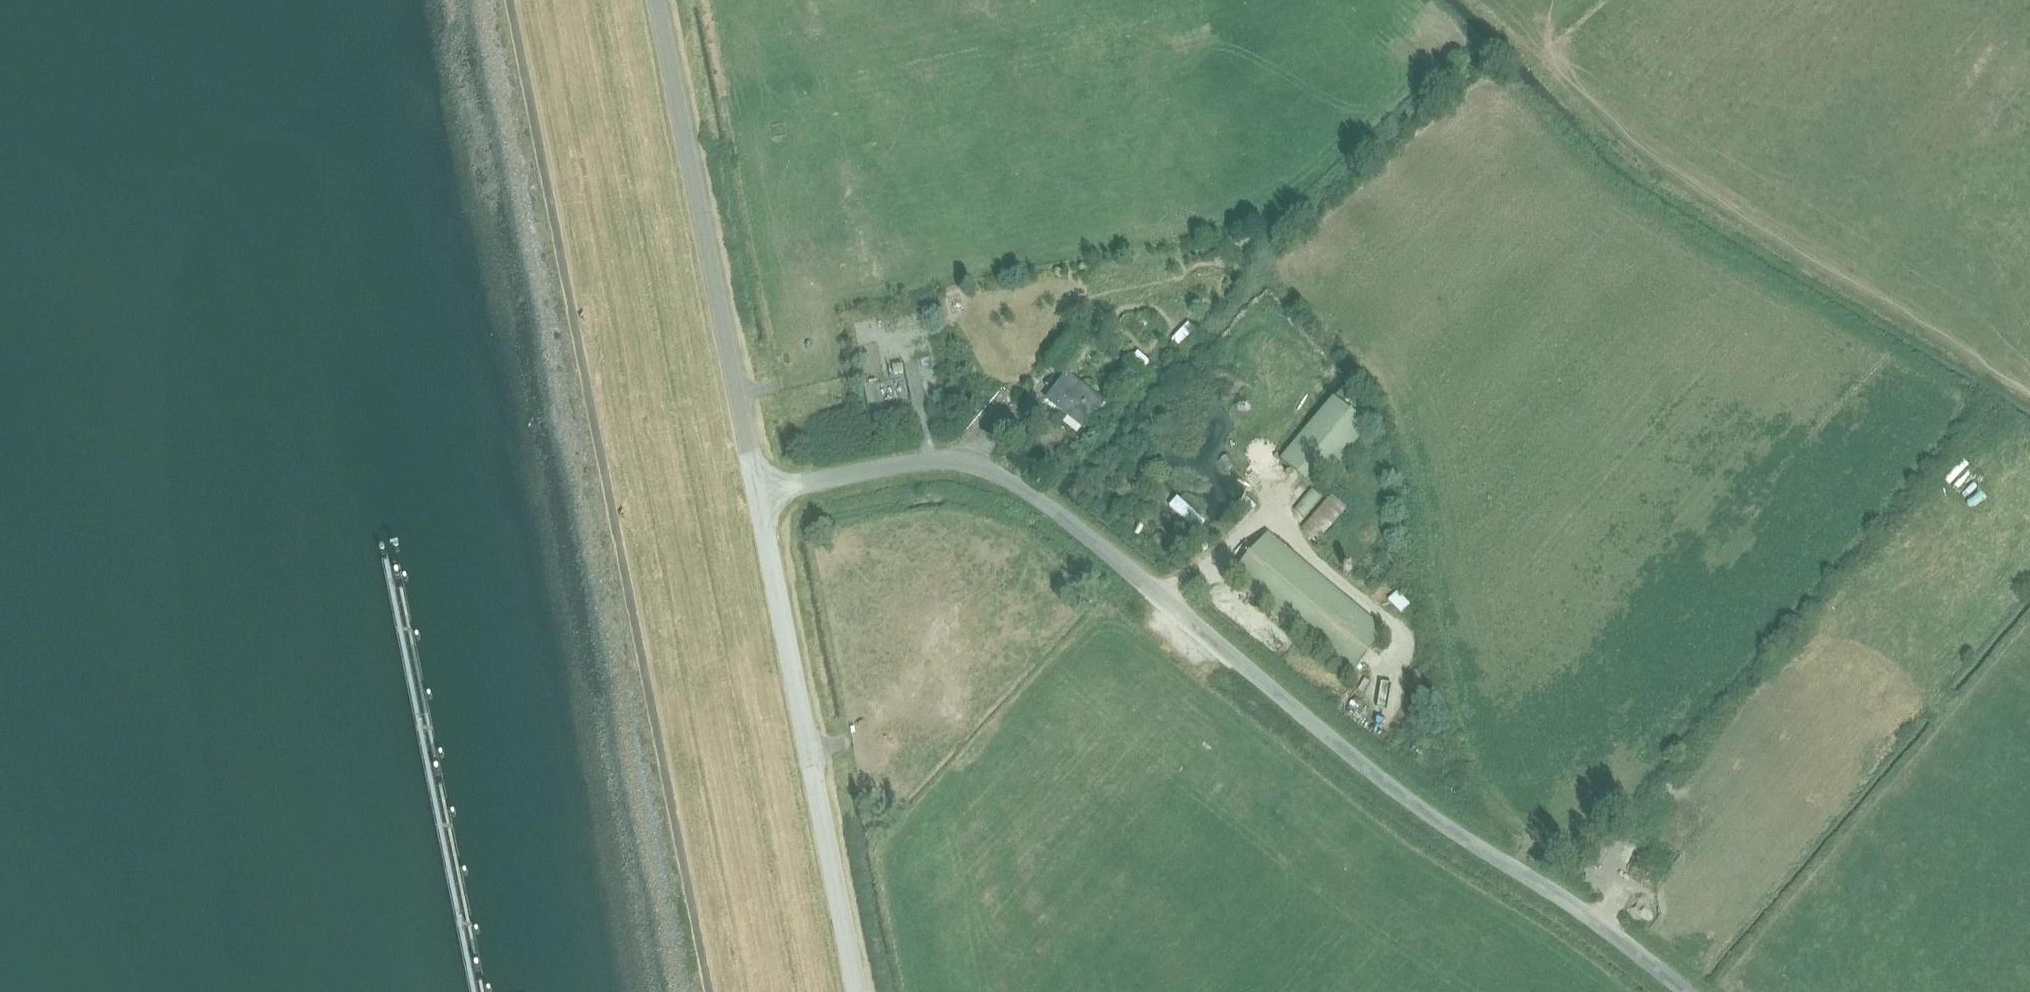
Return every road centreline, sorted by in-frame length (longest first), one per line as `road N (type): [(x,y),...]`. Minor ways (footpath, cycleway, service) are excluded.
road 1 (unclassified): [(1678,991),(1585,916),(1373,775),(1010,480),(947,461),(759,493)]
road 2 (tertiary): [(860,991),(759,493)]
road 3 (tertiary): [(759,493),(662,0)]

